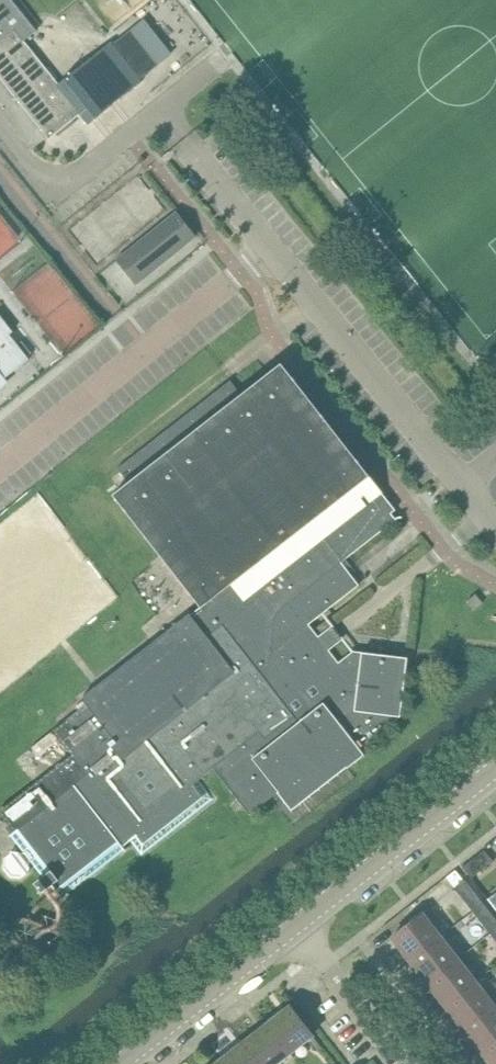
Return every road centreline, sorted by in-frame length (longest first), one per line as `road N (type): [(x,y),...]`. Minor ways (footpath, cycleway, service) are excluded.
road 1 (residential): [(495,527),(163,111)]
road 2 (tertiary): [(297,925),(495,769)]
road 3 (tertiary): [(119,1063),(297,925)]
road 4 (residential): [(297,925),(405,1063)]

